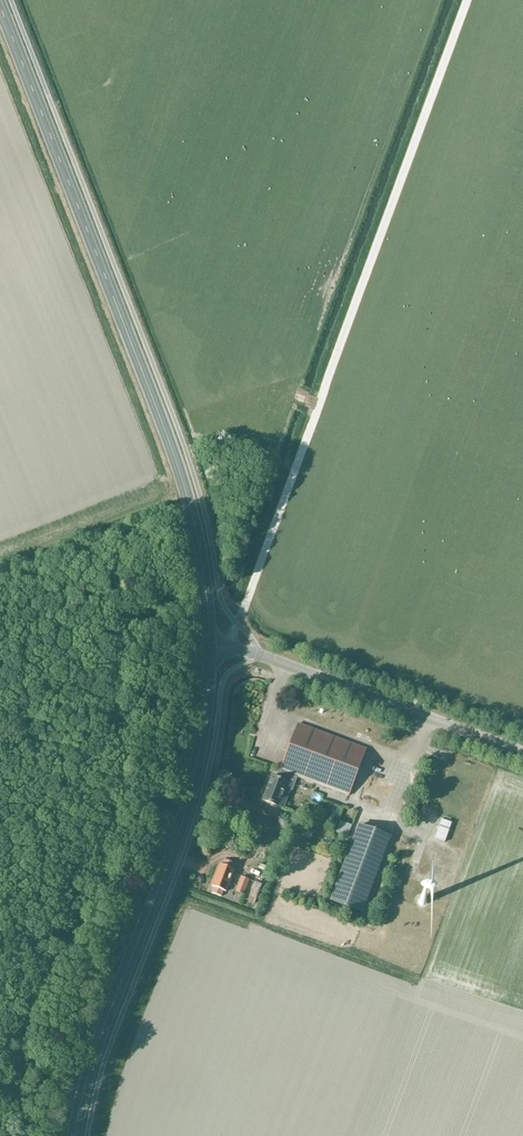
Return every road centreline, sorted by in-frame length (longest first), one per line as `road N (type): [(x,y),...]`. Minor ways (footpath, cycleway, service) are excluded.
road 1 (secondary): [(209,649),(193,522),(177,468),(0,6)]
road 2 (track): [(461,0),(236,623)]
road 3 (secondary): [(77,1135),(178,835),(201,743),(209,649)]
road 4 (unclassified): [(522,753),(253,652),(209,649)]

